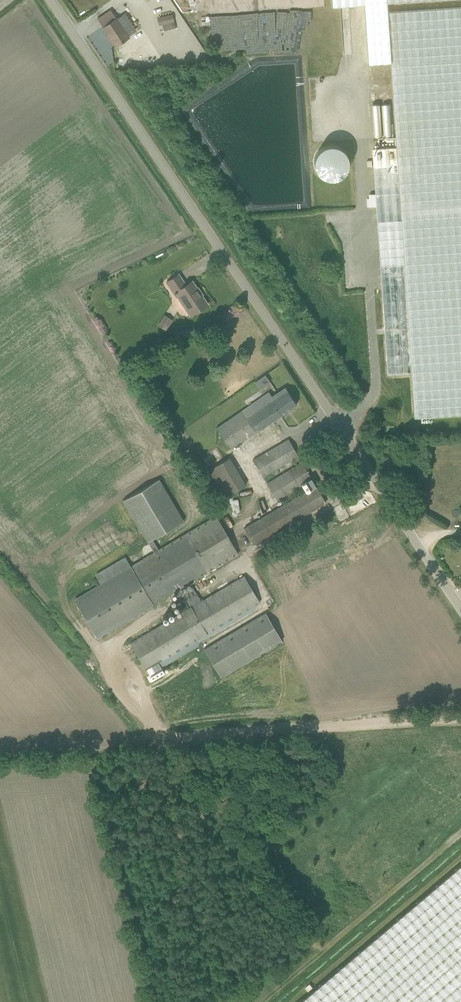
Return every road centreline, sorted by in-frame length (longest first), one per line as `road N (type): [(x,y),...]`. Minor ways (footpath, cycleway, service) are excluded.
road 1 (unclassified): [(460,609),(47,0)]
road 2 (track): [(0,757),(460,721)]

